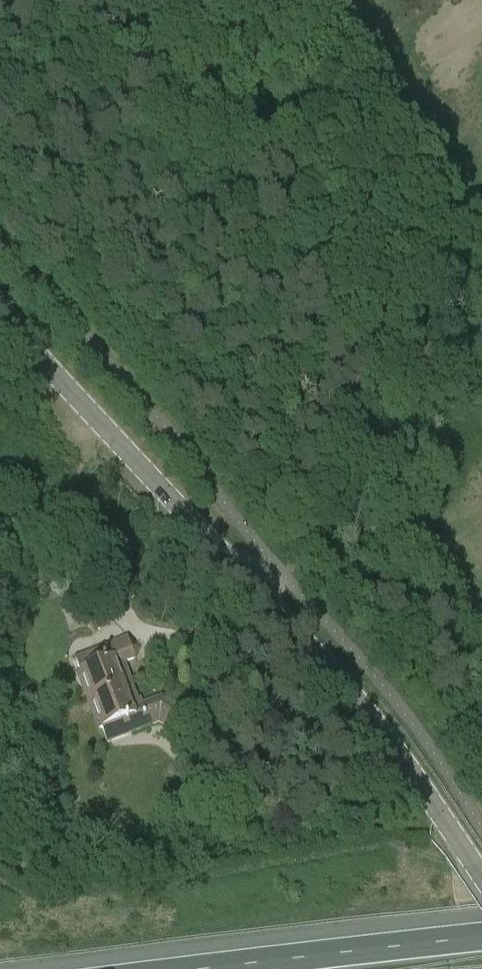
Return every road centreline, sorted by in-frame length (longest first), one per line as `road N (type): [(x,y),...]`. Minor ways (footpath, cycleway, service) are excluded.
road 1 (tertiary): [(481,874),(367,713),(151,478),(0,298)]
road 2 (track): [(277,566),(352,462),(372,385),(364,286),(343,190),(247,0)]
road 3 (motorway): [(481,939),(218,968)]

